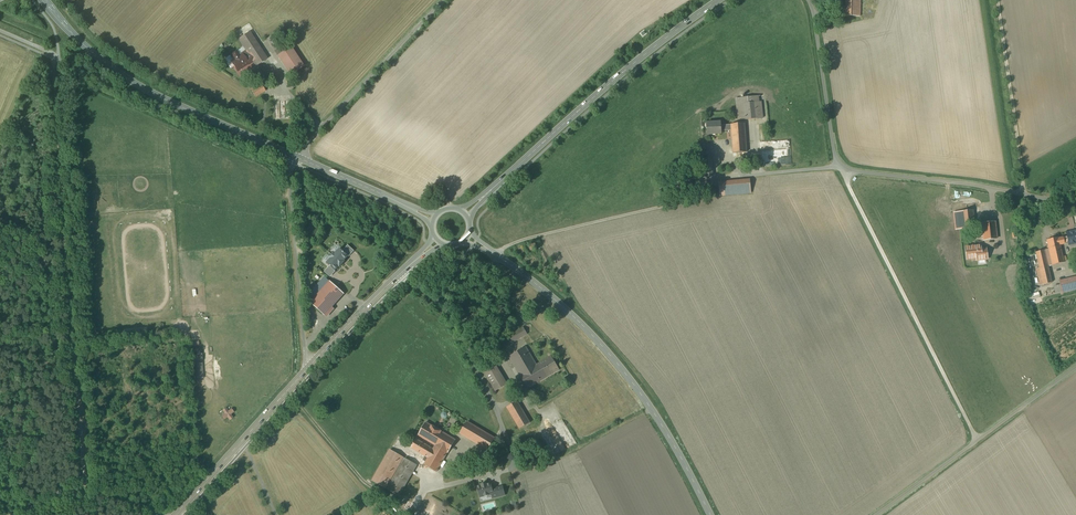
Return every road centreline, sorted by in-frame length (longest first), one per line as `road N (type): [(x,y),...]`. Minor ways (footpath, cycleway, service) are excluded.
road 1 (track): [(54,75),(86,514)]
road 2 (tertiary): [(710,514),(622,369),(543,289),(468,238)]
road 3 (secondary): [(465,214),(612,81),(719,0)]
road 4 (unclassified): [(841,168),(978,441)]
road 5 (tertiary): [(44,0),(70,32),(134,83),(297,157)]
road 6 (unclassified): [(1075,206),(841,168)]
road 7 (track): [(703,196),(519,241),(498,257)]
road 8 (unclassified): [(297,157),(444,0)]
road 9 (unclassified): [(310,365),(290,178),(297,157)]
road 10 (secondary): [(310,365),(175,514)]
road 11 (track): [(997,0),(1023,195)]
road 12 (secondary): [(439,241),(310,365)]
road 13 (unclassified): [(811,0),(841,168)]
road 14 (tertiary): [(297,157),(435,219)]
road 15 (unclassified): [(17,514),(84,493),(154,514)]
road 16 (unclassified): [(841,168),(753,176),(703,196)]
road 17 (unclassified): [(978,441),(878,514)]
road 18 (unclassified): [(1075,367),(978,441)]

